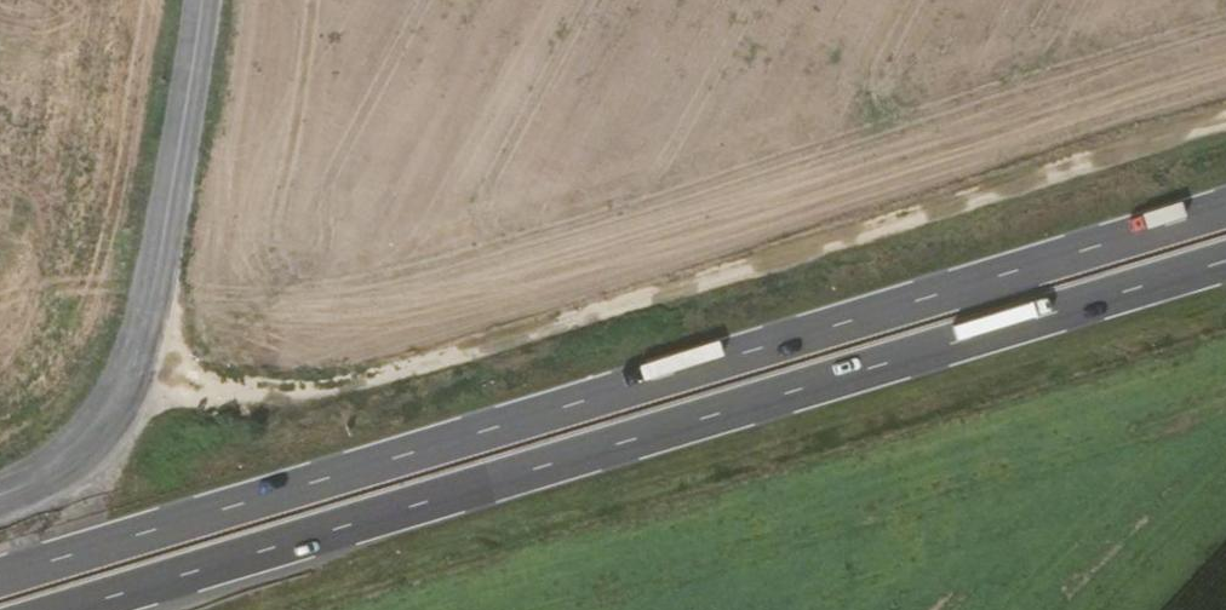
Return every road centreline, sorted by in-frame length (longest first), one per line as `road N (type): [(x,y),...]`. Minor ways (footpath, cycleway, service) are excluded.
road 1 (primary): [(1225,210),(0,578)]
road 2 (primary): [(68,609),(1225,262)]
road 3 (track): [(121,383),(289,409),(684,296),(1225,125)]
road 4 (tertiary): [(196,0),(139,329),(121,383),(101,425),(67,461),(0,495)]

